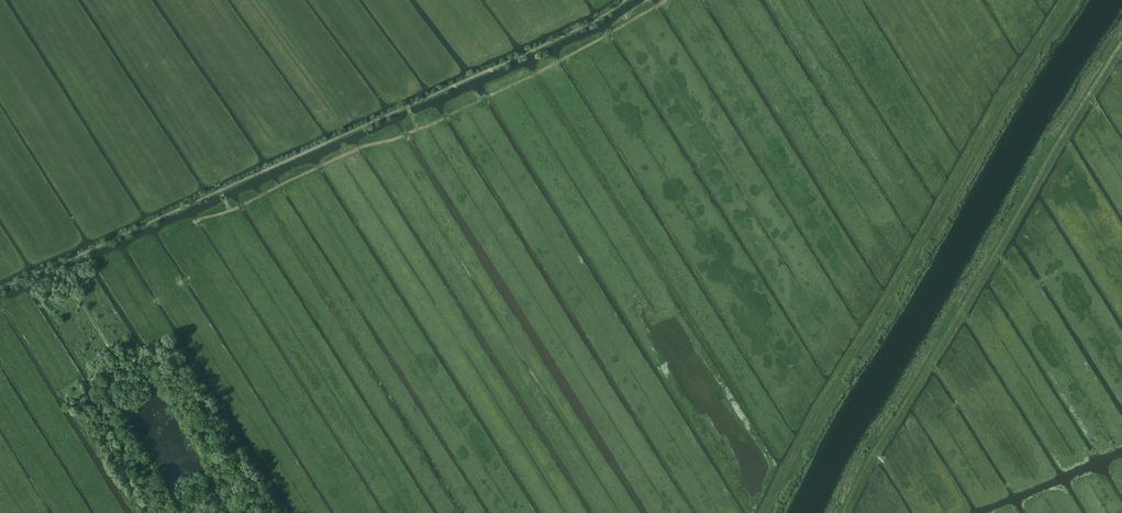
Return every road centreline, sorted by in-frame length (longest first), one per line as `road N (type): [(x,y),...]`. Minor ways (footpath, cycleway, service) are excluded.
road 1 (track): [(871,457),(1121,41)]
road 2 (track): [(412,116),(423,129),(663,0)]
road 3 (track): [(226,202),(228,211),(417,128)]

